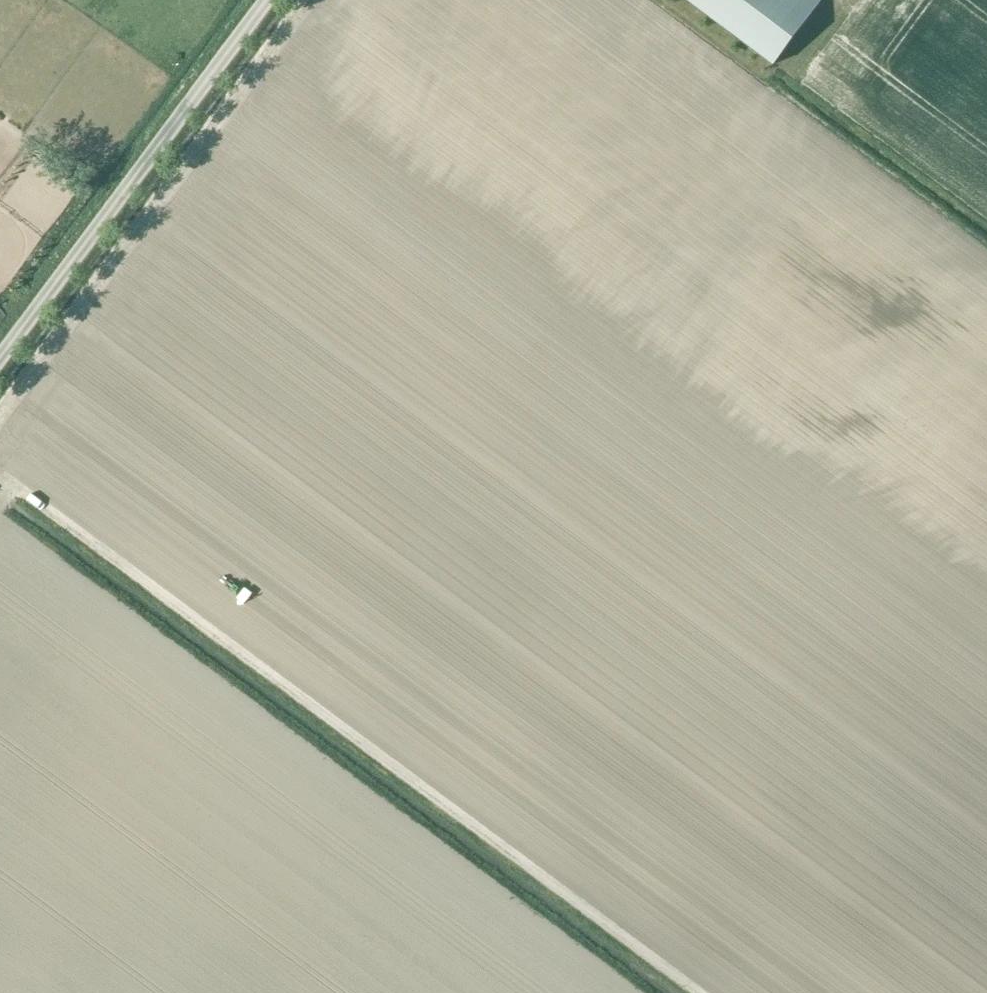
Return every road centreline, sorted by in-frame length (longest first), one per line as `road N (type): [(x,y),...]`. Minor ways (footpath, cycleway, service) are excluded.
road 1 (unclassified): [(0,344),(253,0)]

